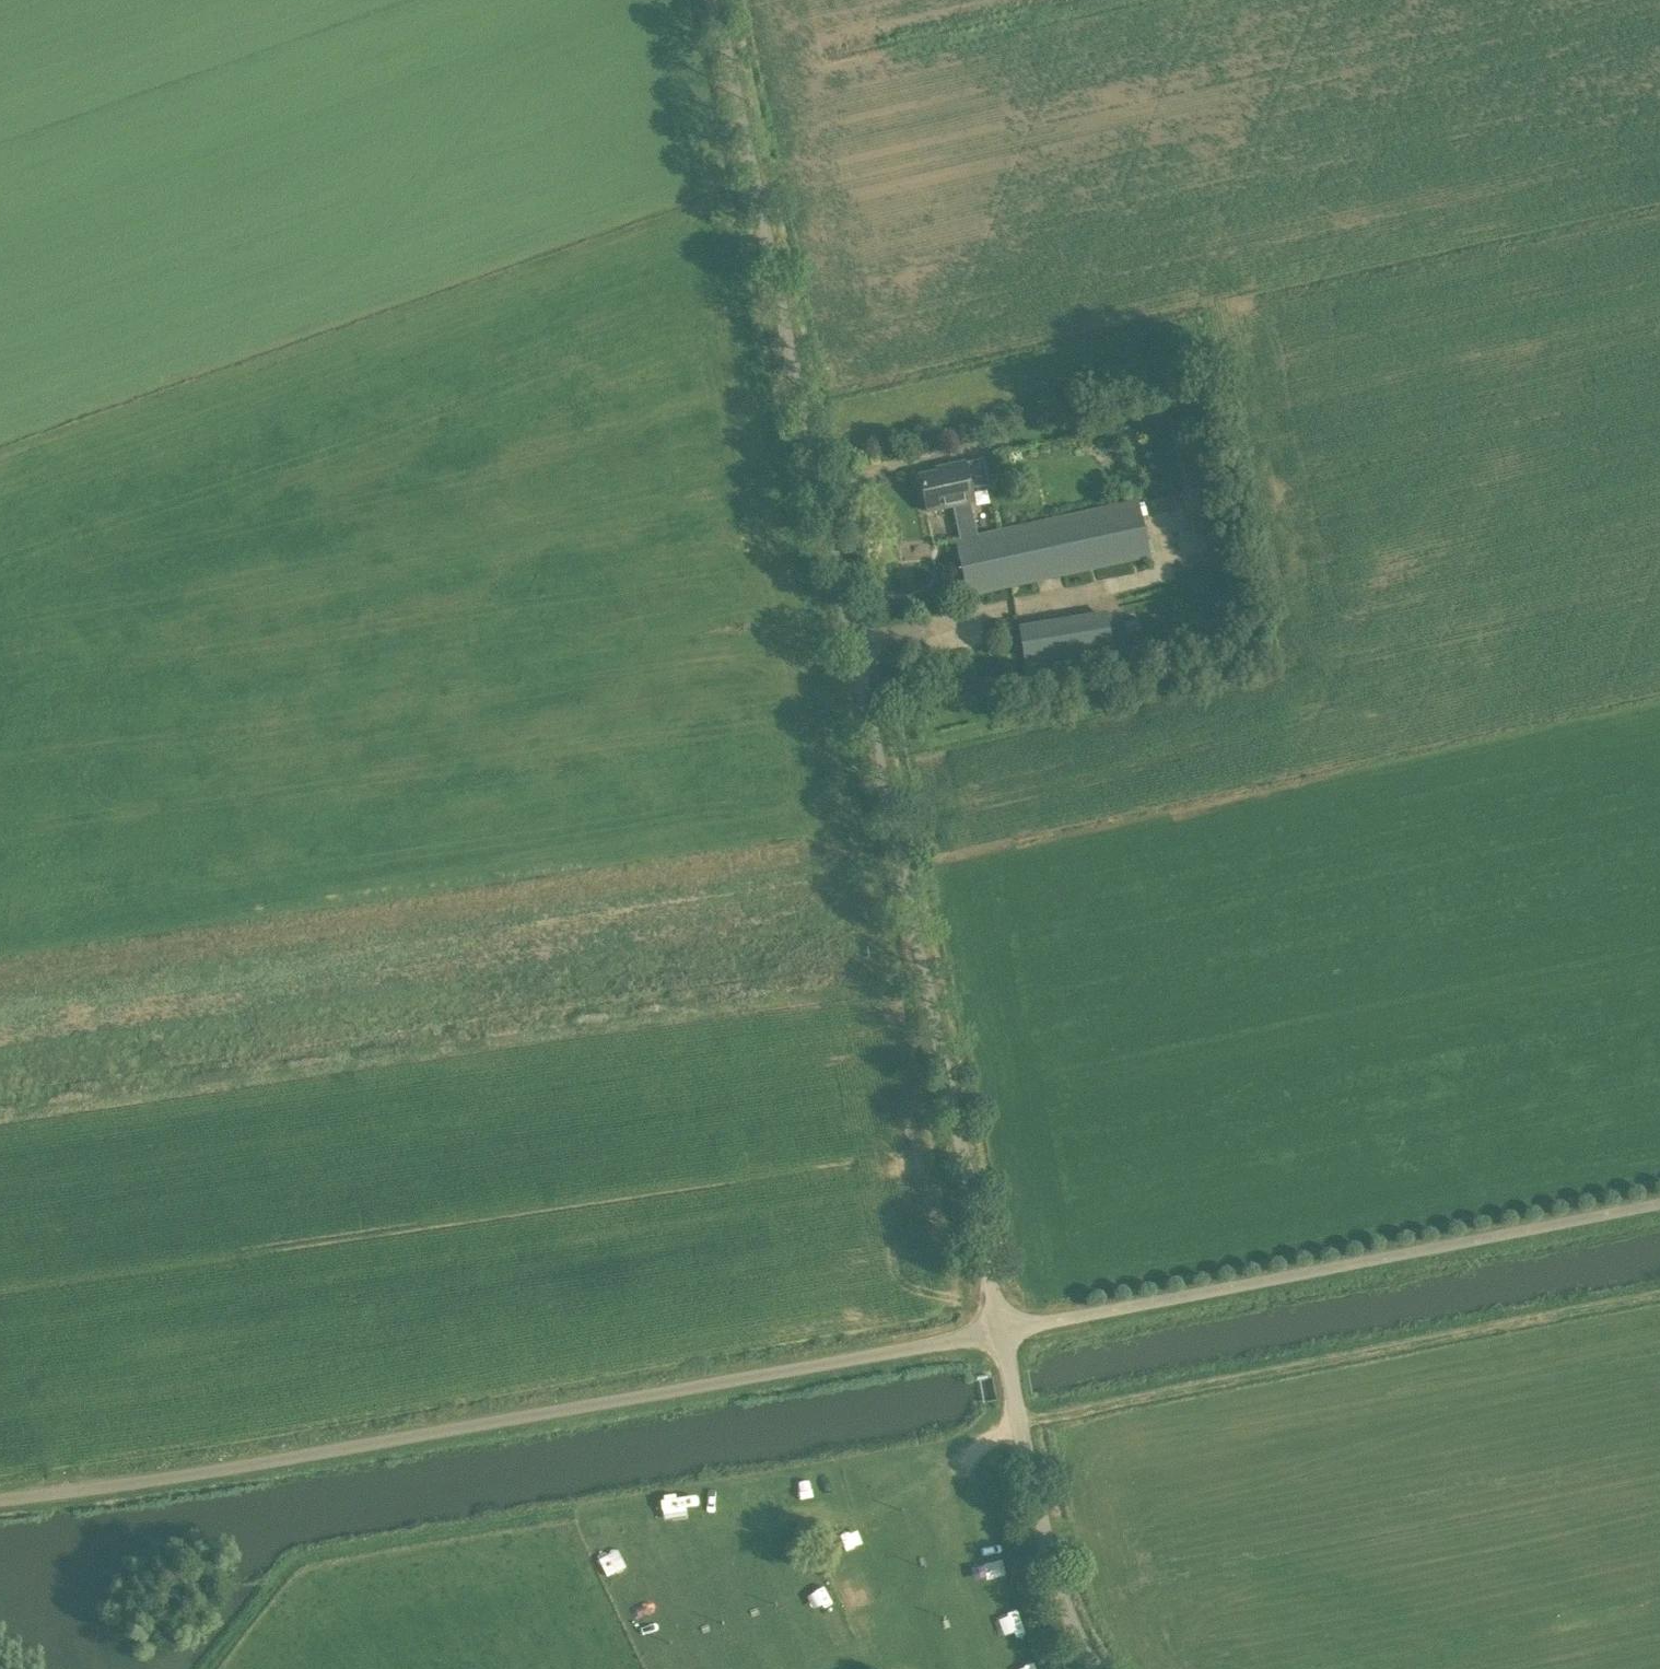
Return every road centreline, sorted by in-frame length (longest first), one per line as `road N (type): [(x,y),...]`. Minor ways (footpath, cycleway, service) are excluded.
road 1 (unclassified): [(1002,1331),(722,0)]
road 2 (unclassified): [(0,1499),(208,1473),(1002,1331)]
road 3 (unclassified): [(1002,1331),(1659,1200)]
road 4 (unclassified): [(1097,1668),(1046,1551),(1002,1331)]

